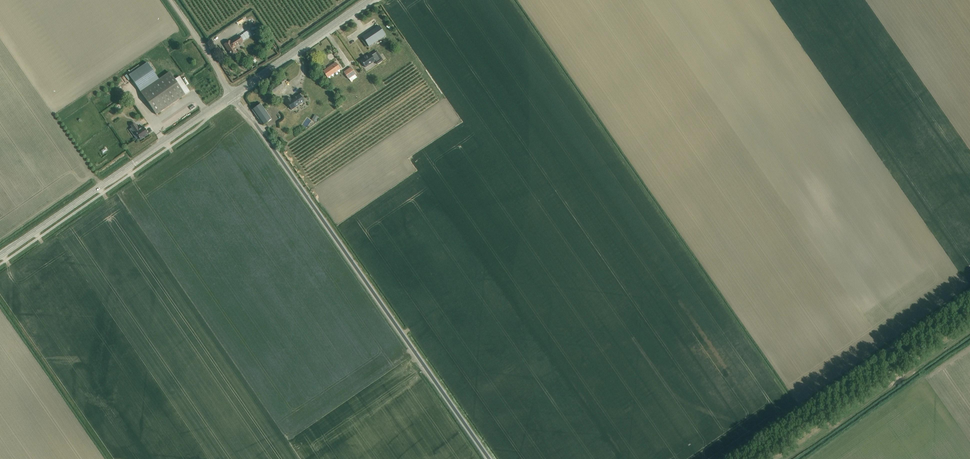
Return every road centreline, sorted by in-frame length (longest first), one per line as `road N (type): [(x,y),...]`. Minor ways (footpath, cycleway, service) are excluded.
road 1 (unclassified): [(489,458),(232,95)]
road 2 (track): [(969,293),(731,458)]
road 3 (tertiary): [(0,256),(232,95)]
road 4 (tertiary): [(232,95),(368,0)]

